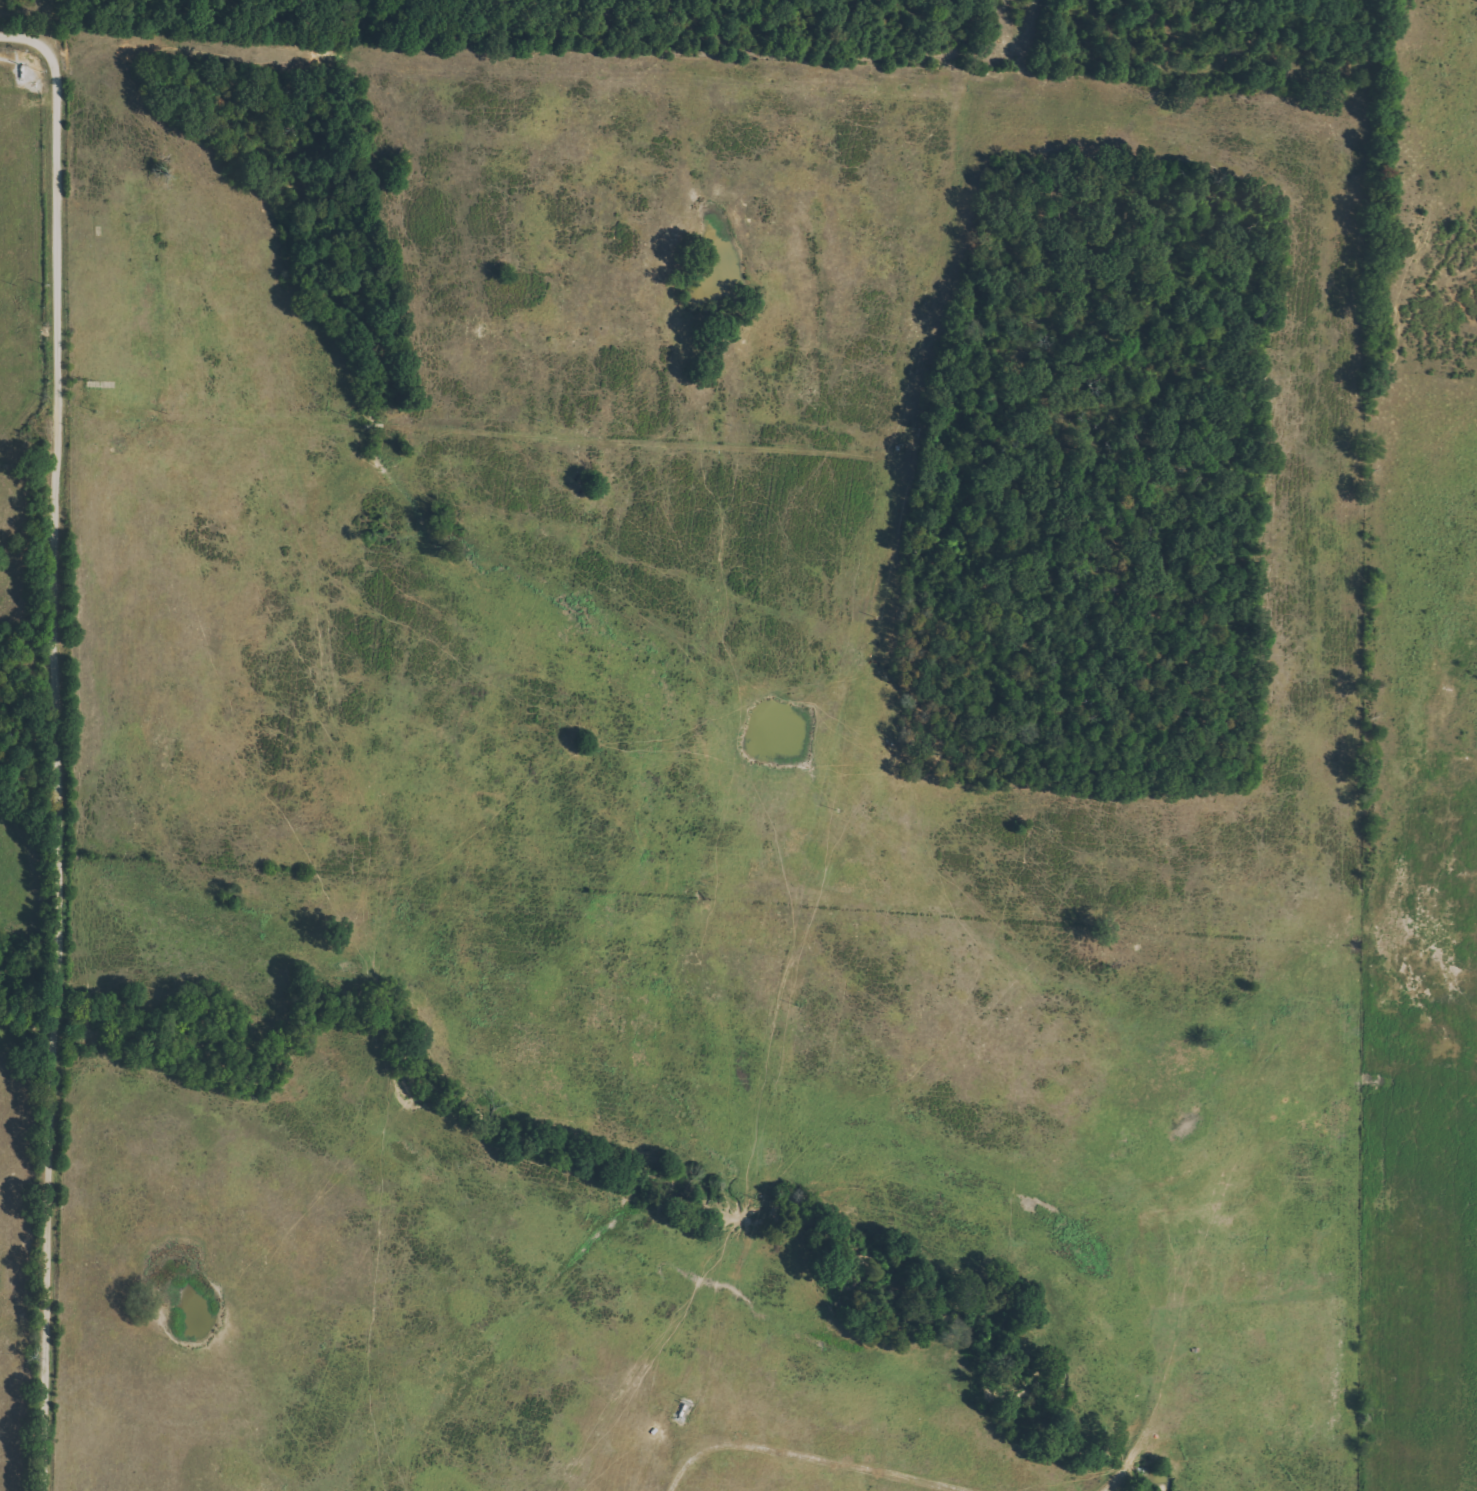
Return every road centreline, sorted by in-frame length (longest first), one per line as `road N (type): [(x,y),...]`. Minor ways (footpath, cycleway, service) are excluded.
road 1 (residential): [(0,36),(42,47),(56,83),(61,932),(51,1045),(45,1490)]

